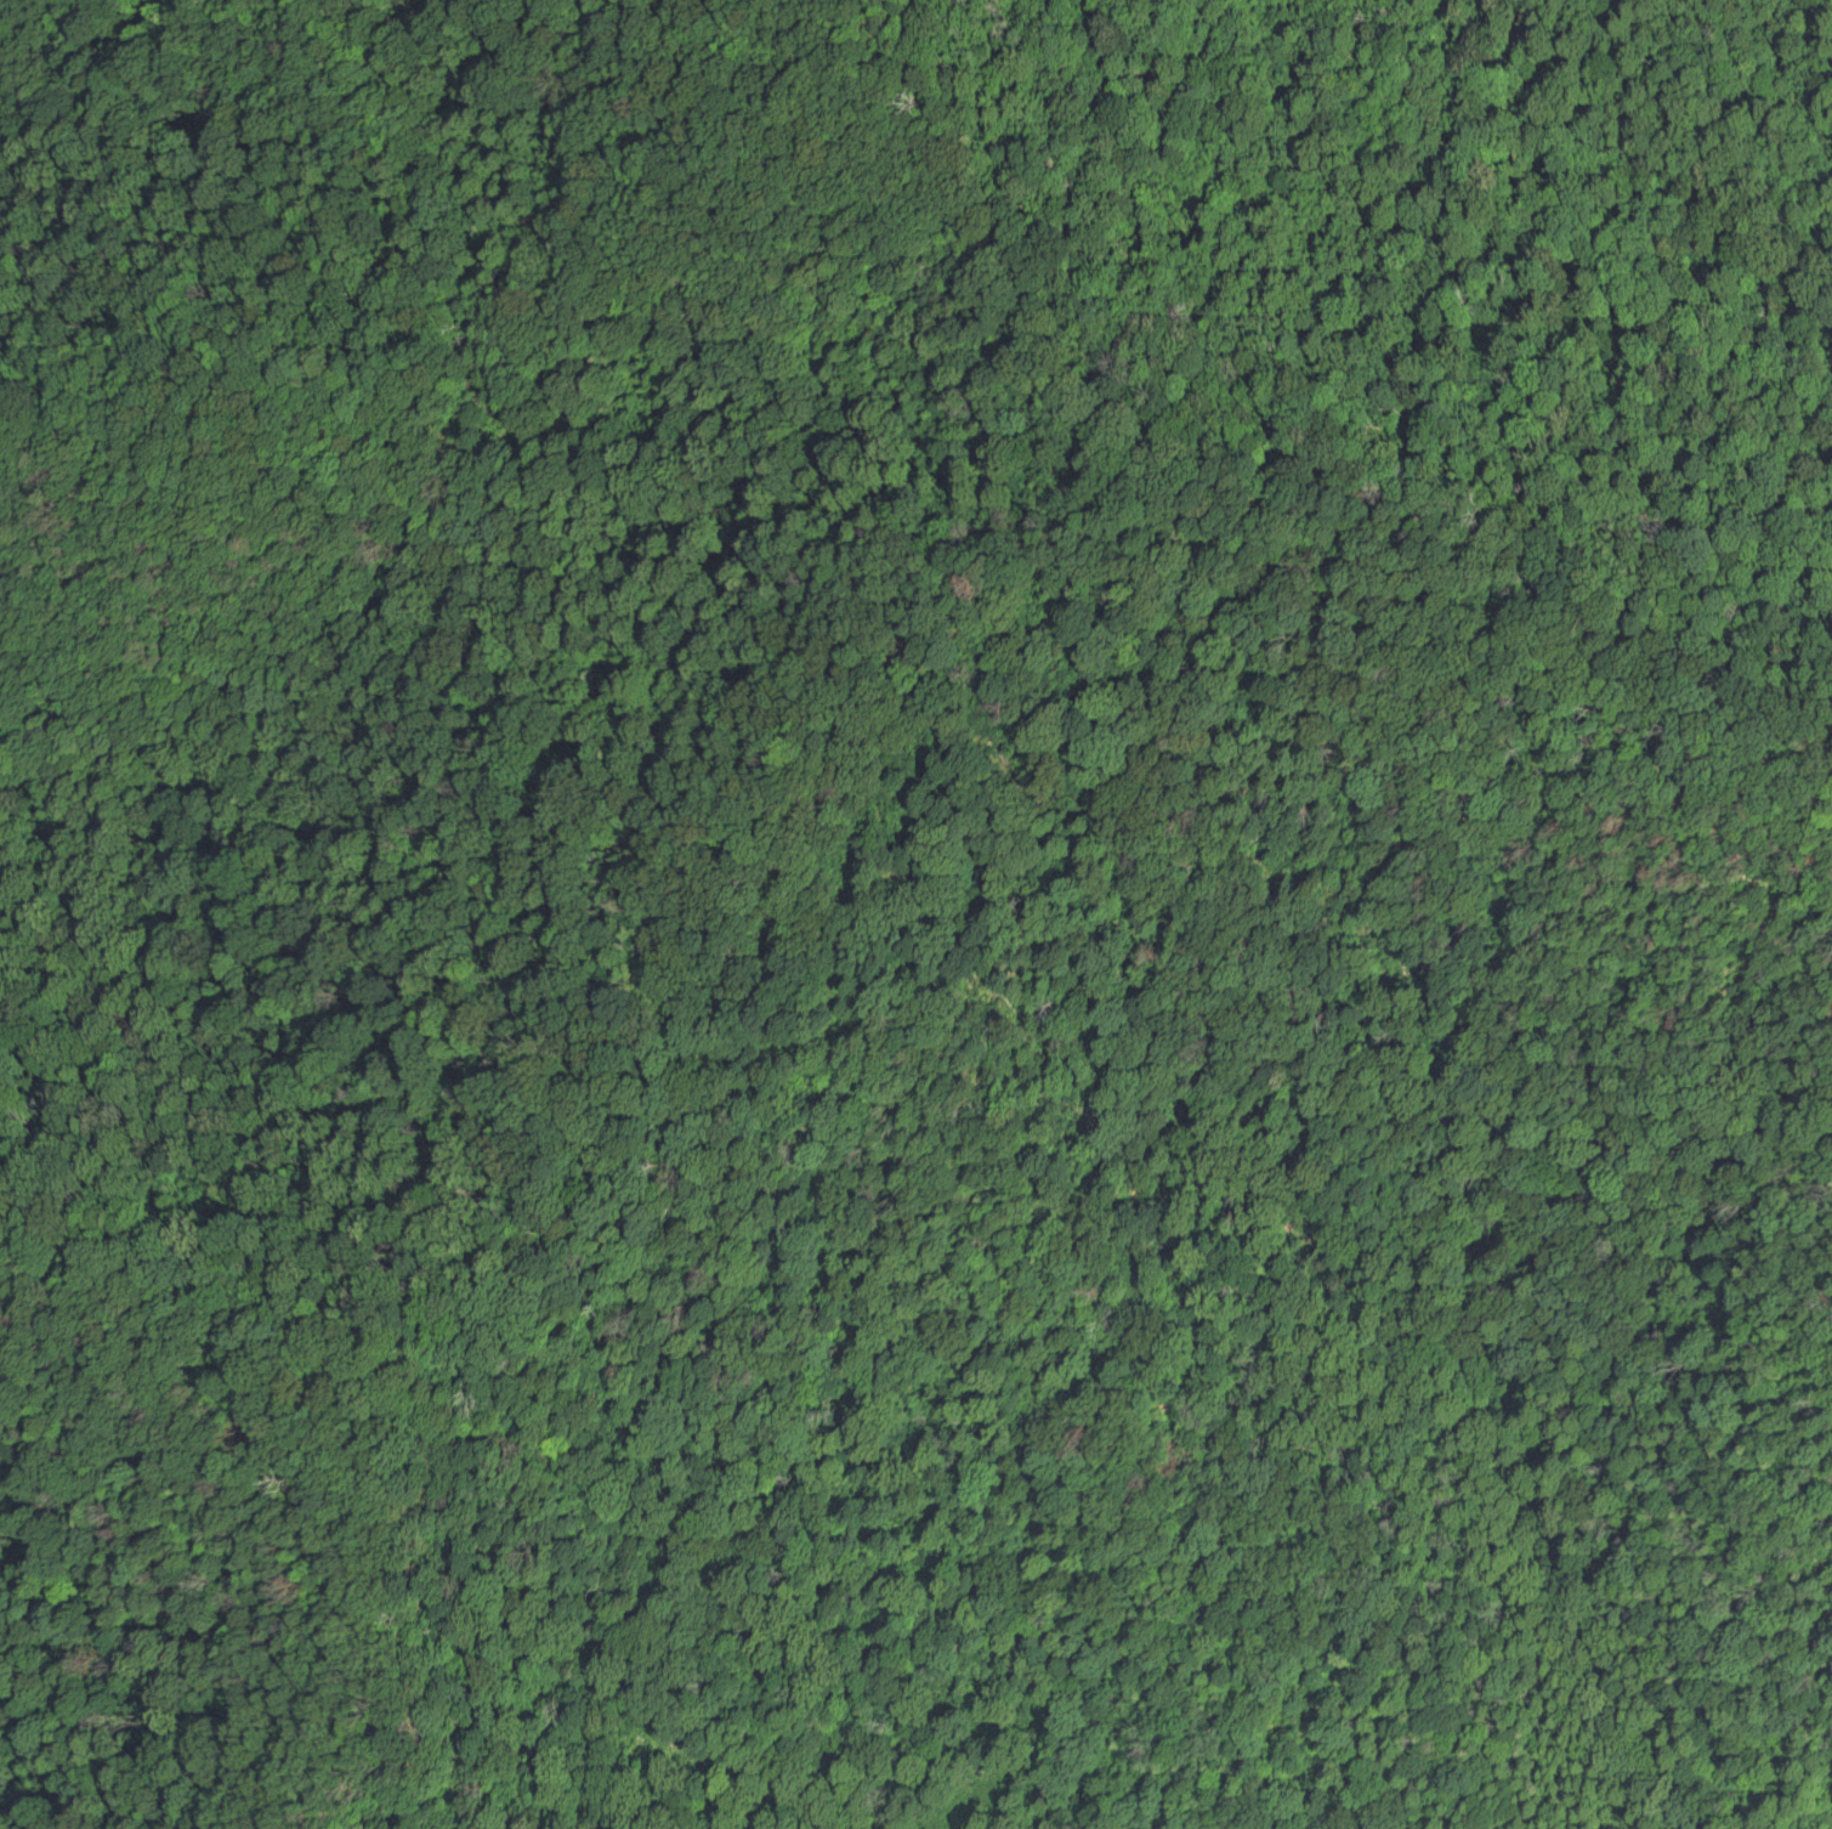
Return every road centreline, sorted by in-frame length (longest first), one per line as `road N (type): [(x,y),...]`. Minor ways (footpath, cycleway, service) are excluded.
road 1 (residential): [(1662,1828),(1725,1521)]

